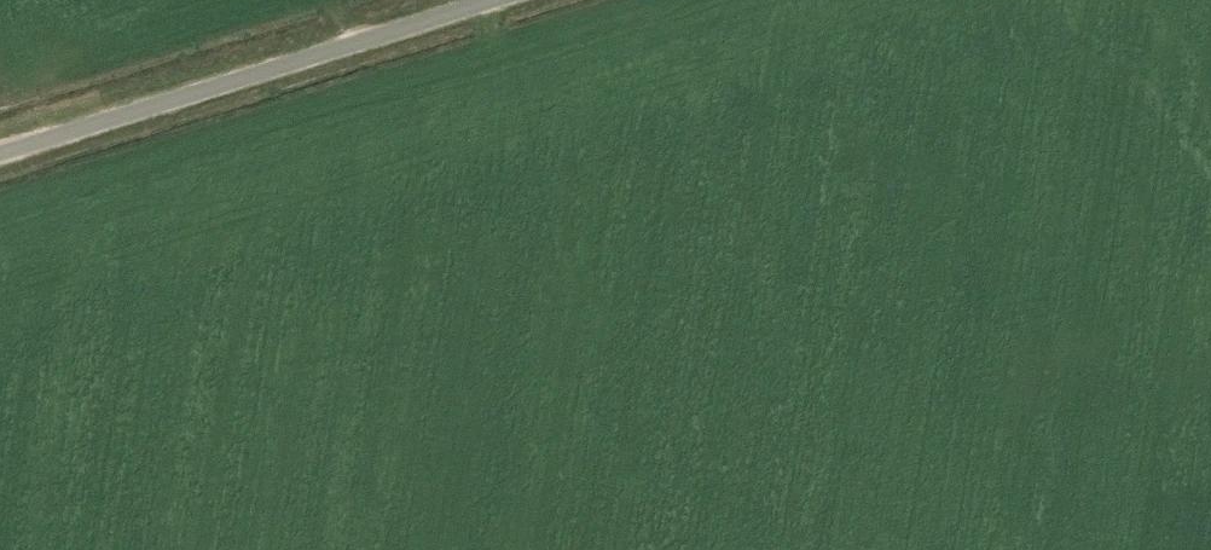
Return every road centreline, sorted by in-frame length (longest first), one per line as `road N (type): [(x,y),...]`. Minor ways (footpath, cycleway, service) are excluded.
road 1 (unclassified): [(513,0),(0,157)]

